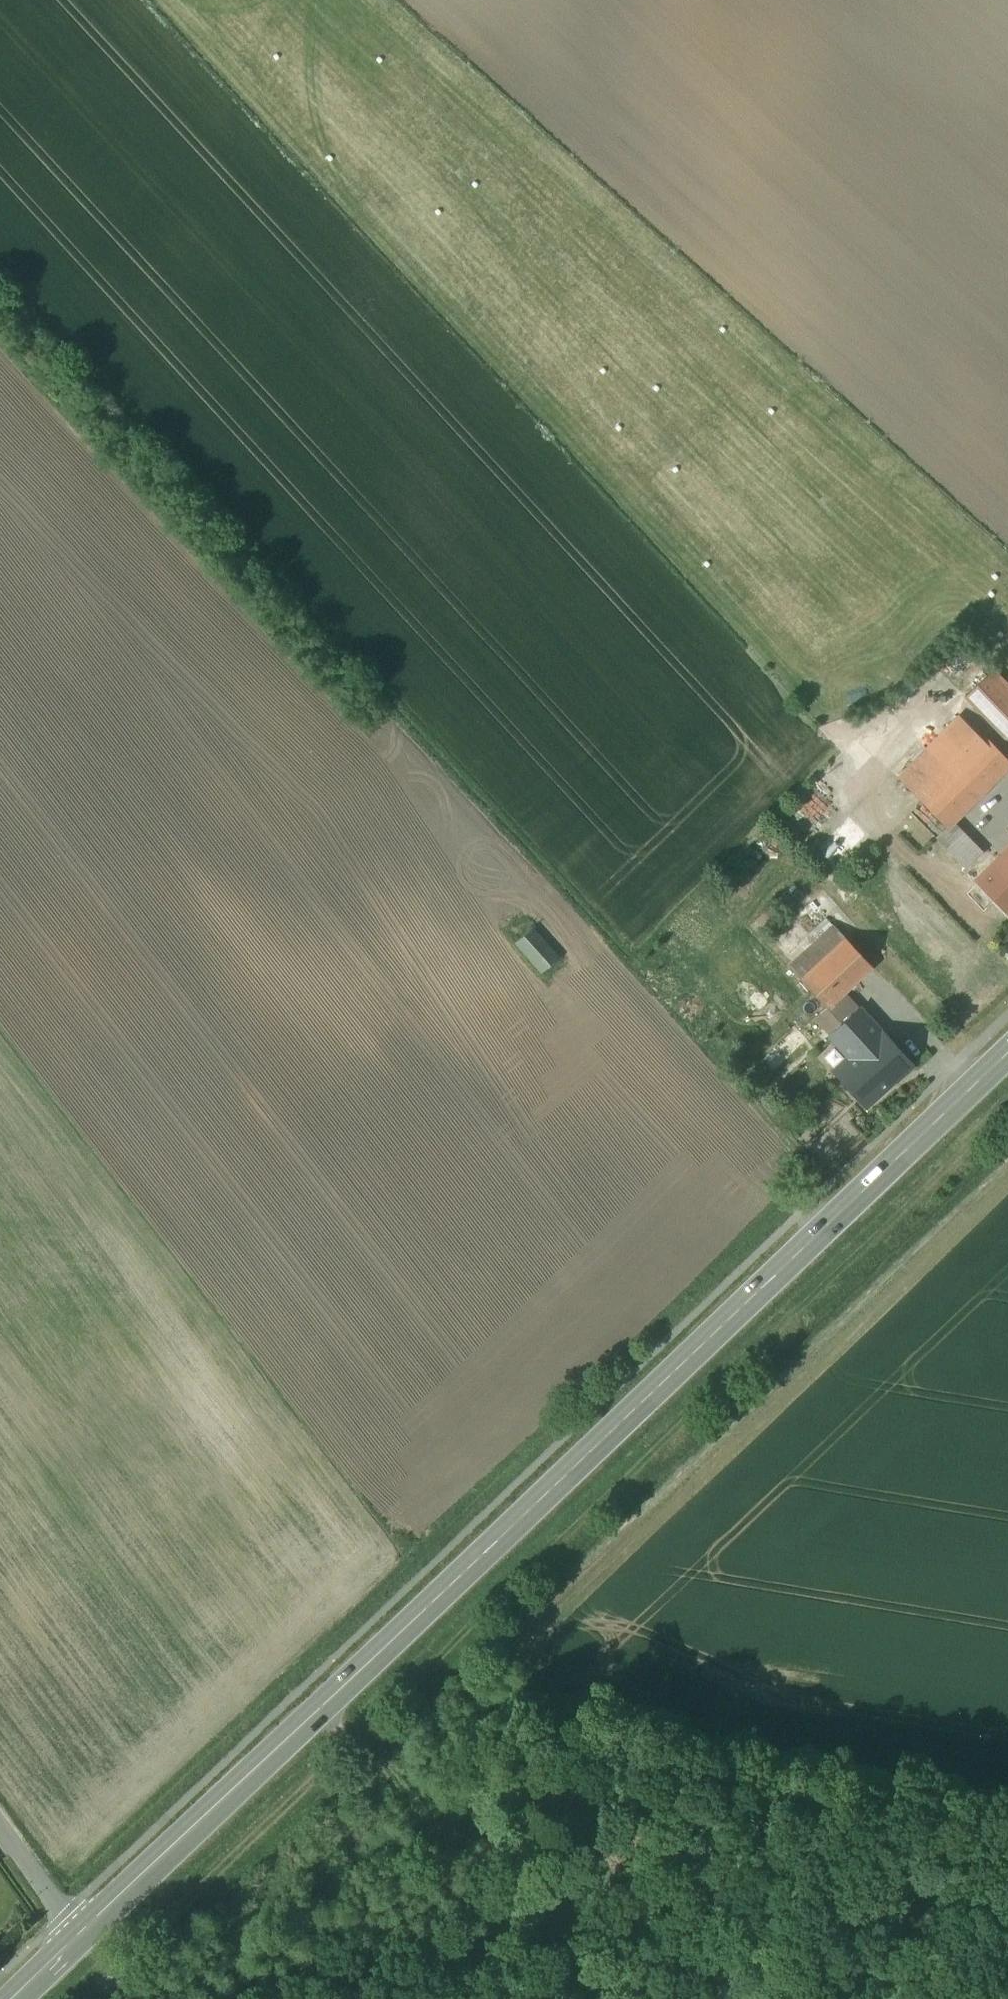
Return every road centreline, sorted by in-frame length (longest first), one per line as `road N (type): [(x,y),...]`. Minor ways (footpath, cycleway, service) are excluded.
road 1 (secondary): [(77,1940),(1007,1051)]
road 2 (unclassified): [(0,1819),(77,1940)]

